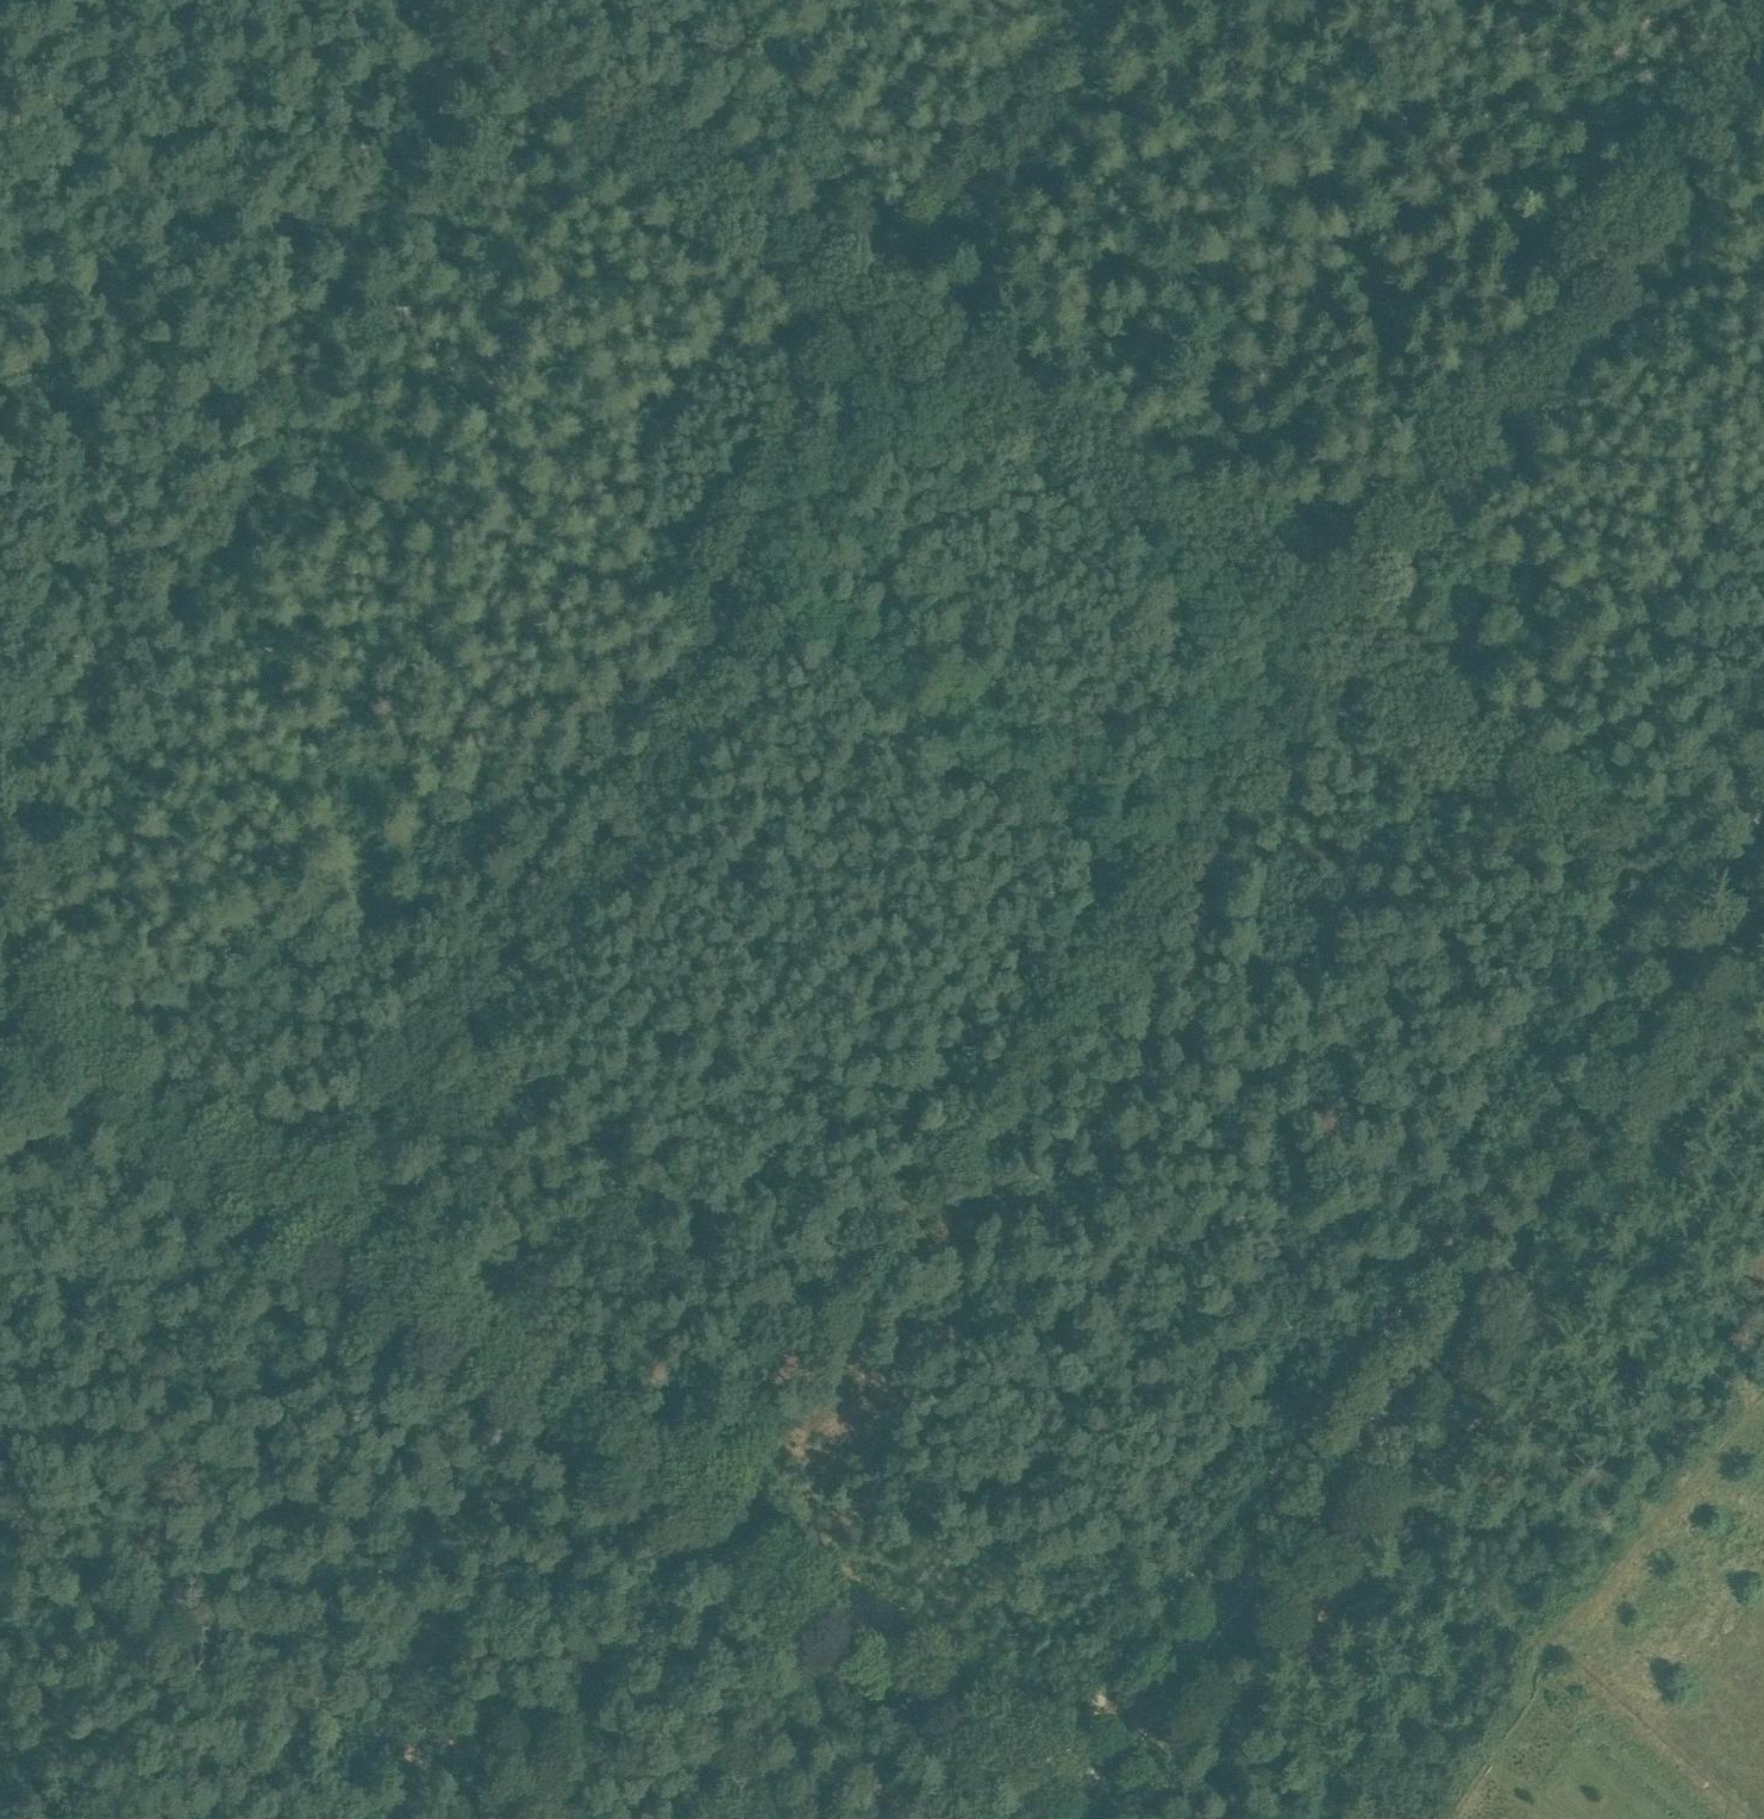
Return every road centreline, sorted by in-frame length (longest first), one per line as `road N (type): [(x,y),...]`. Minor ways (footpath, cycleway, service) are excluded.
road 1 (track): [(466,14),(892,327),(1320,615),(1729,929)]
road 2 (tertiary): [(1080,1818),(1189,1650),(1506,1267),(1763,880)]
road 3 (track): [(297,1209),(828,1620),(1043,1776)]
road 4 (track): [(0,990),(297,1209)]

